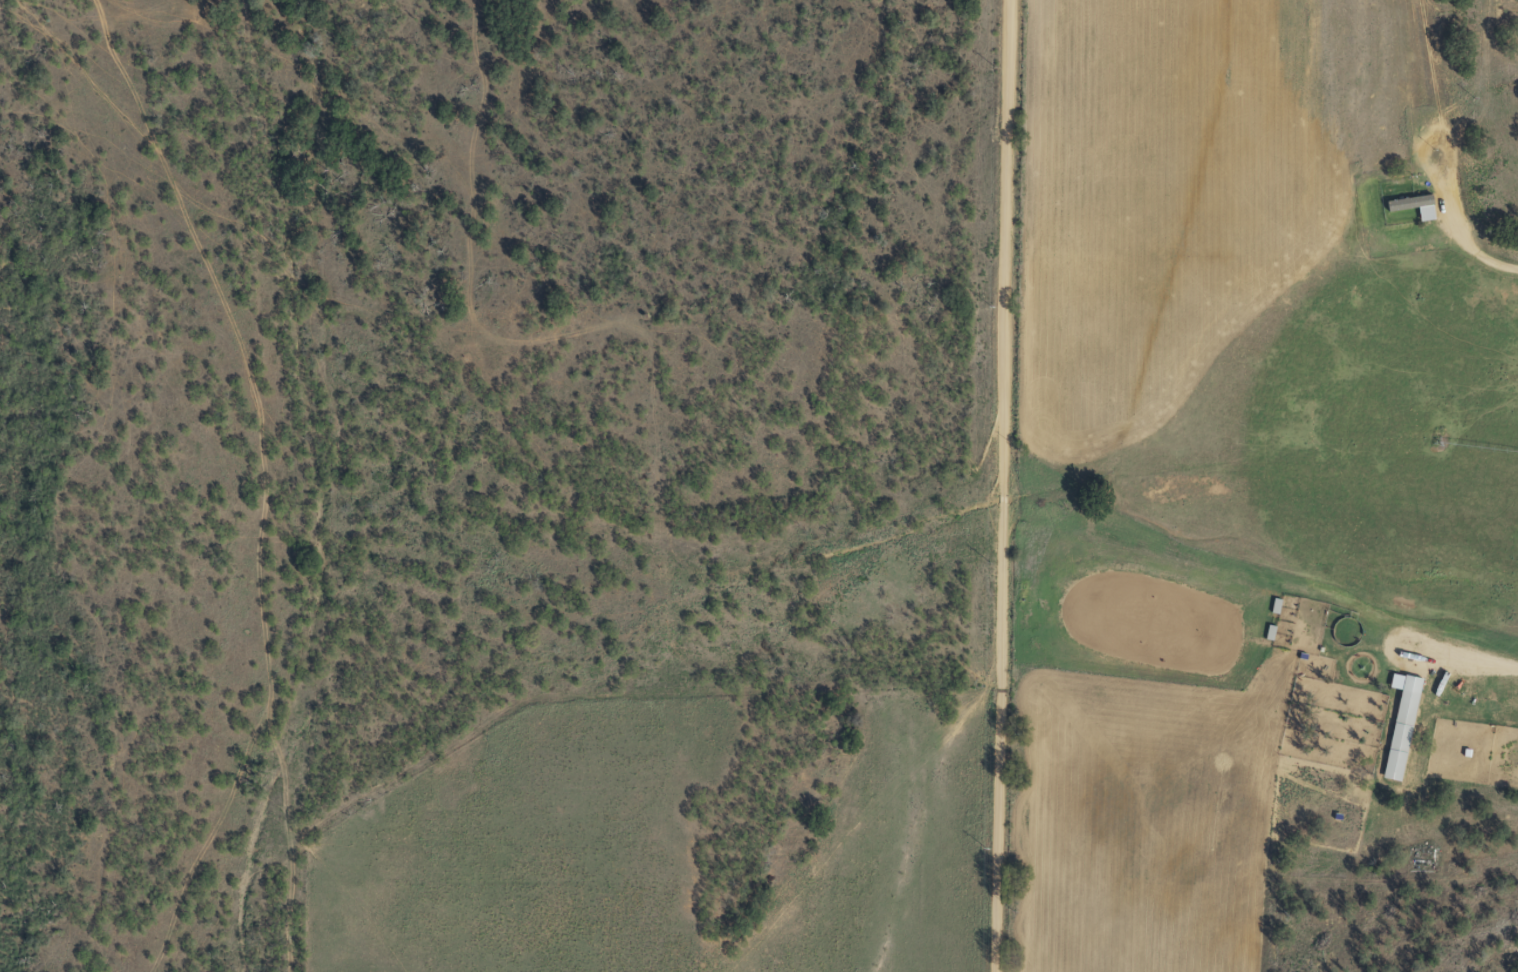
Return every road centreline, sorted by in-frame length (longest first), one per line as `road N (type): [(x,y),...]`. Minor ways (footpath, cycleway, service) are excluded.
road 1 (residential): [(1025,971),(1047,0)]

